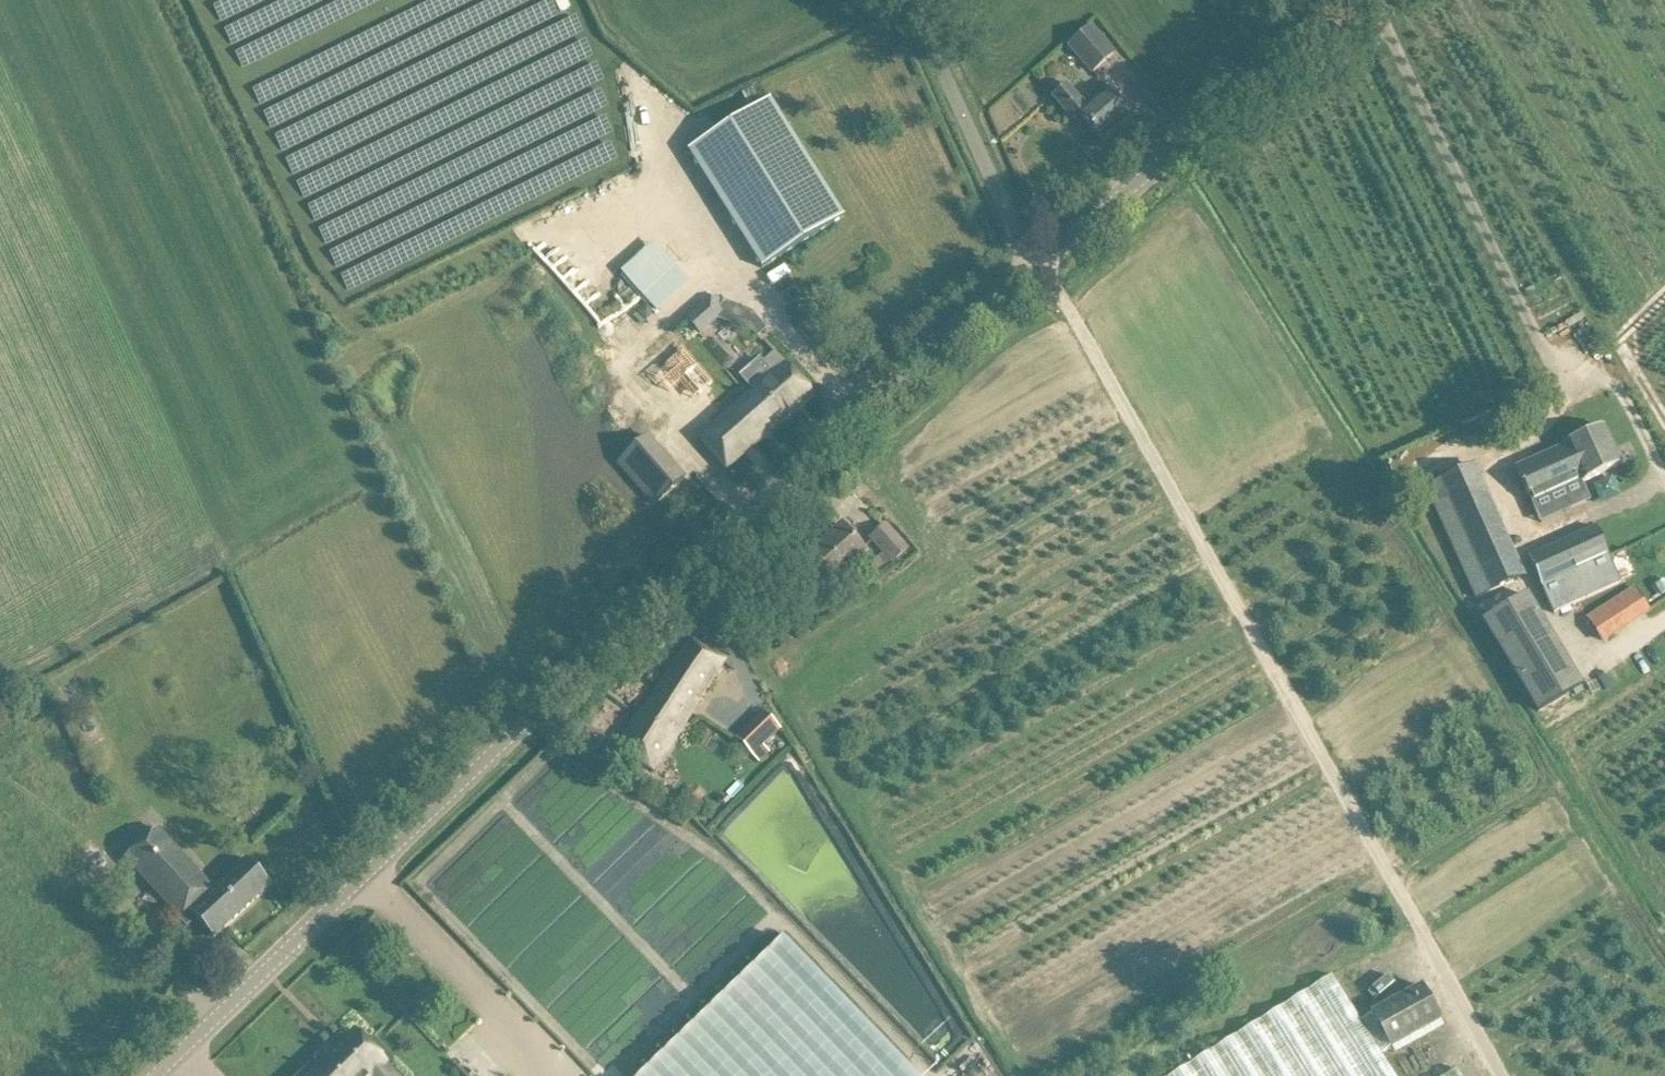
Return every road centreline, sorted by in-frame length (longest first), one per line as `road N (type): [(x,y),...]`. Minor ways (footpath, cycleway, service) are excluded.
road 1 (unclassified): [(155,1075),(553,695),(1039,264)]
road 2 (track): [(1664,293),(1572,384),(1554,375),(1370,0)]
road 3 (unclassified): [(1039,264),(1353,0)]
road 4 (unclassified): [(1039,264),(1012,223),(908,0)]

